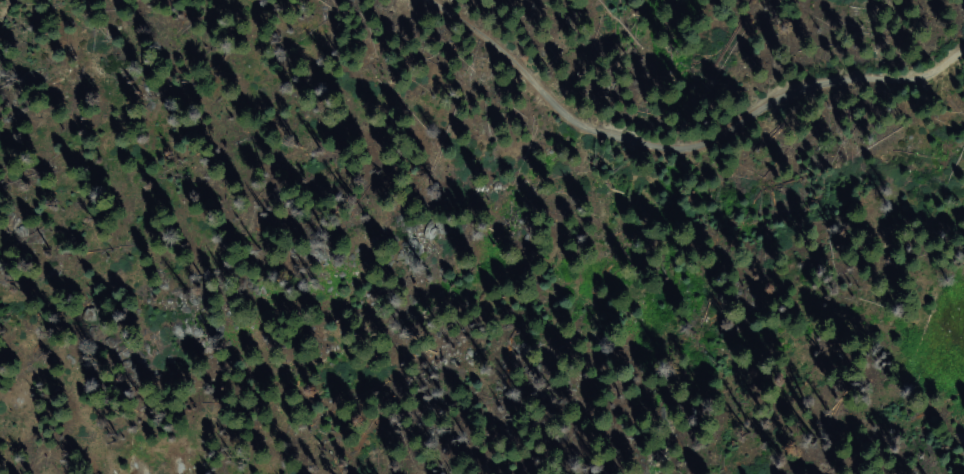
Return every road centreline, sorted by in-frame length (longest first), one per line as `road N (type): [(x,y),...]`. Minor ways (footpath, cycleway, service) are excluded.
road 1 (track): [(422,0),(516,60),(585,125),(669,151),(963,49)]

